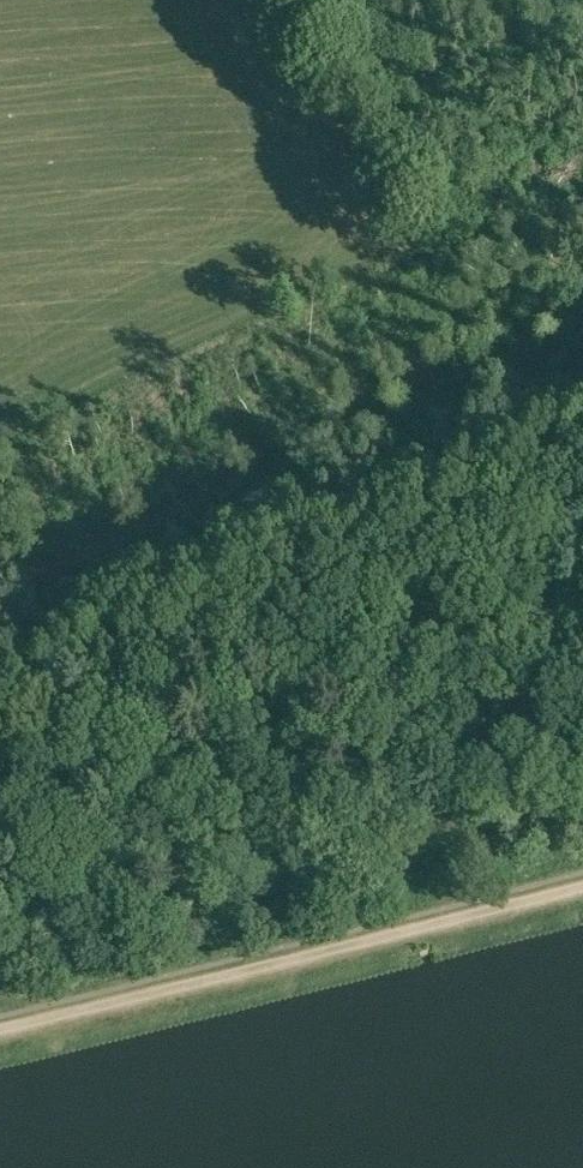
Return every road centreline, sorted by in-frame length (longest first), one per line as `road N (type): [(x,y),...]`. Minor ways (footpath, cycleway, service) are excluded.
road 1 (track): [(0,1032),(582,890)]

